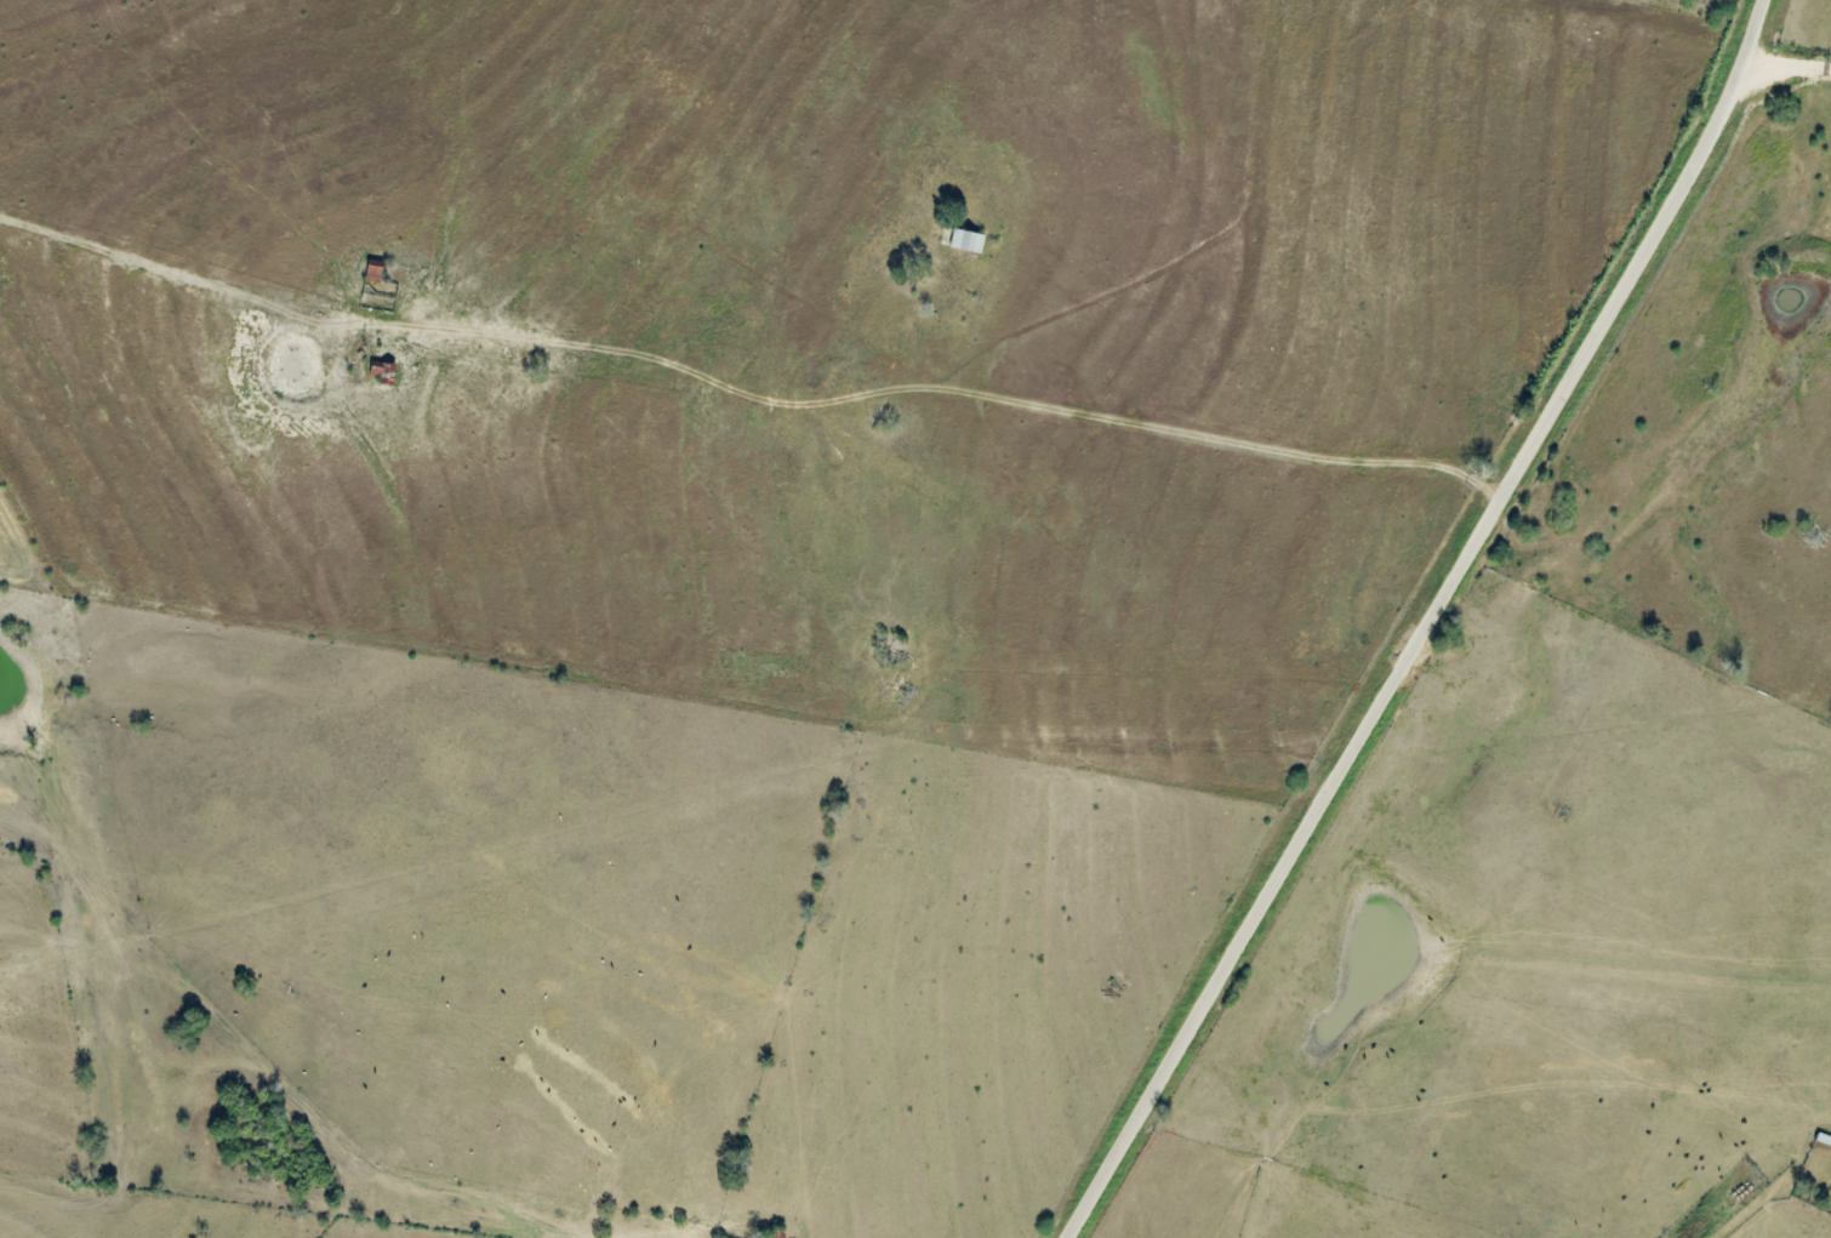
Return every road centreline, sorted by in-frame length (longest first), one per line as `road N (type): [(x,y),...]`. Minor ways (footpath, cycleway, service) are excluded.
road 1 (residential): [(1070,1237),(1702,158),(1766,0)]

